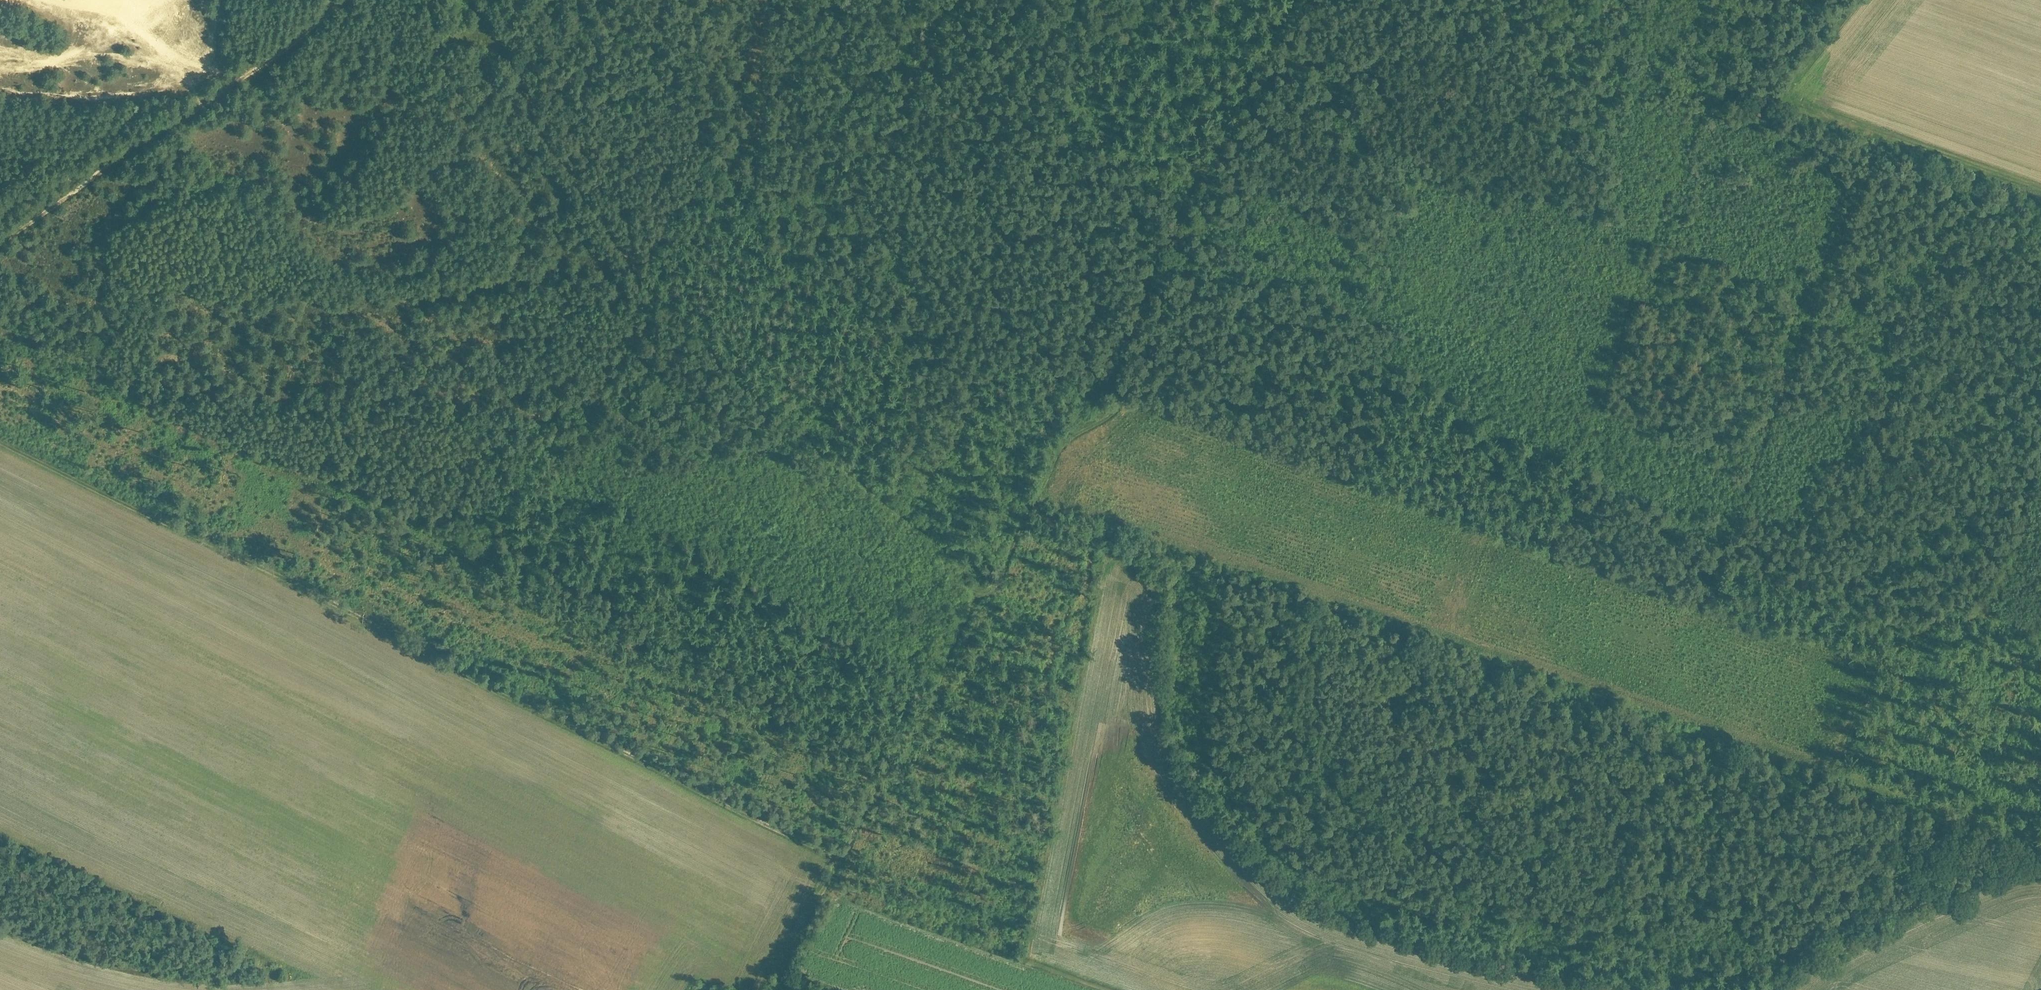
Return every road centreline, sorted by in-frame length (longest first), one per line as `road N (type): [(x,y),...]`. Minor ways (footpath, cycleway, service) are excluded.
road 1 (track): [(780,989),(838,860),(0,442)]
road 2 (track): [(838,860),(1281,0)]
road 3 (track): [(467,0),(635,270),(833,459),(956,556)]
road 4 (track): [(340,0),(0,247)]

